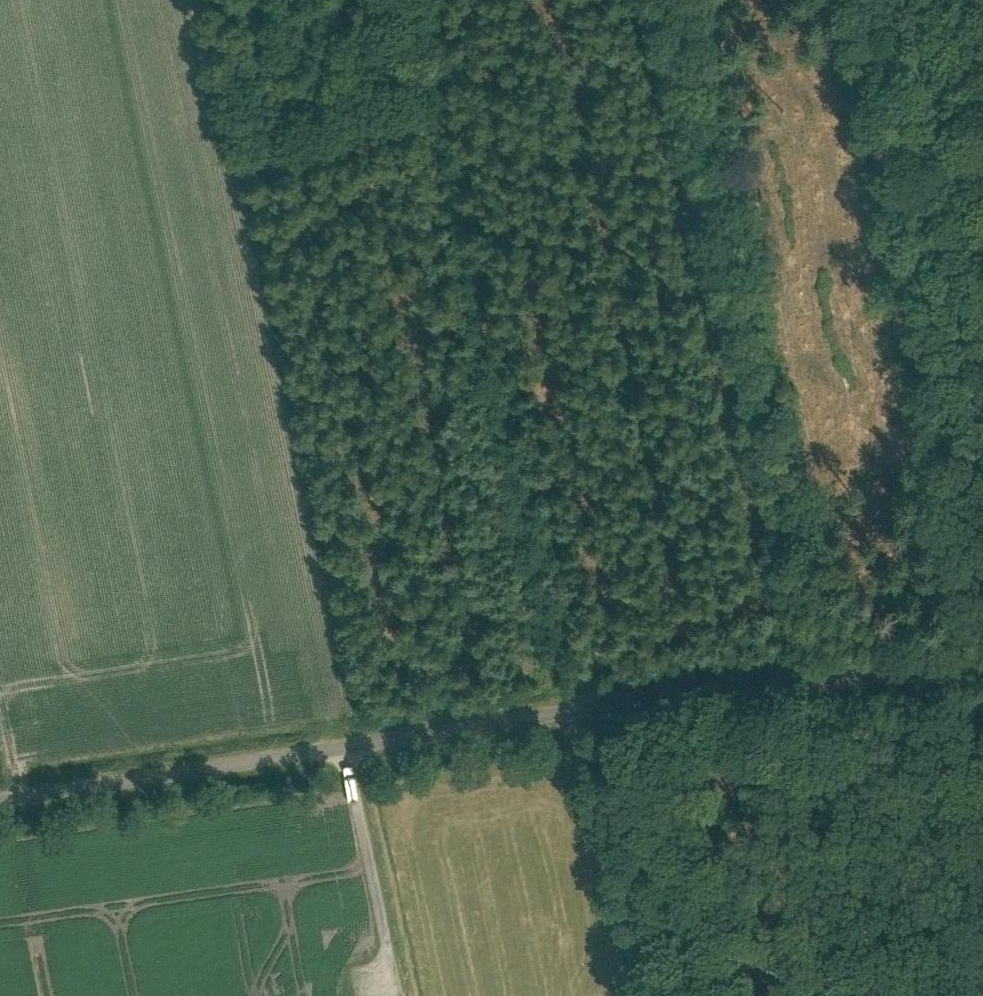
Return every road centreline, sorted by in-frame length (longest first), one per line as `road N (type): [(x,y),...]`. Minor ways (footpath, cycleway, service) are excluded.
road 1 (unclassified): [(0,798),(829,673),(982,661)]

